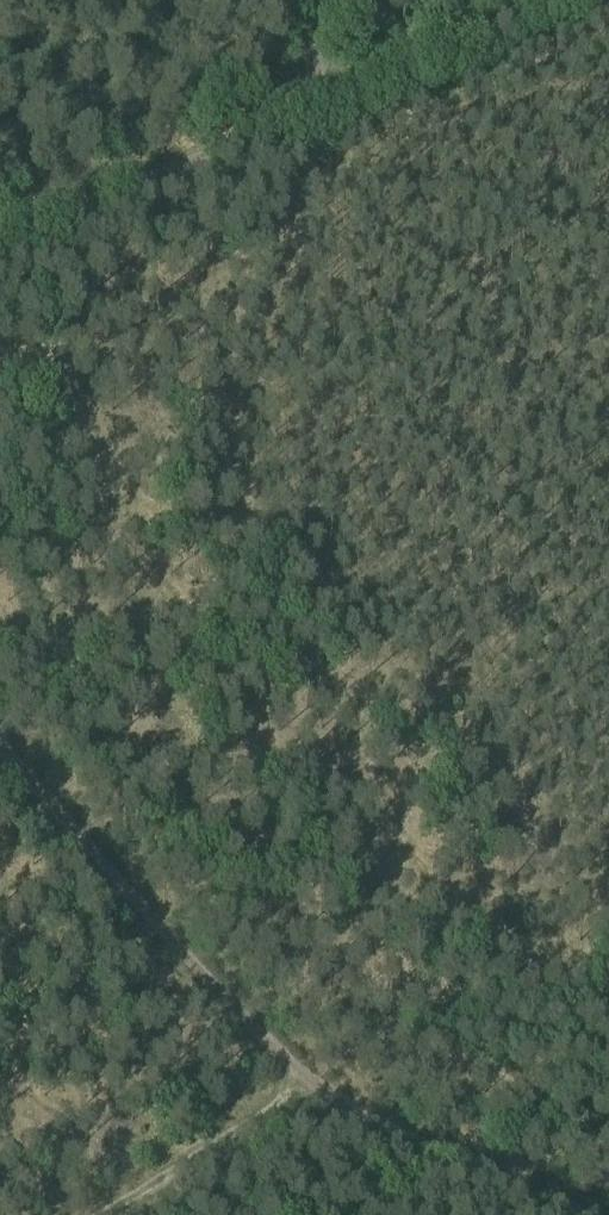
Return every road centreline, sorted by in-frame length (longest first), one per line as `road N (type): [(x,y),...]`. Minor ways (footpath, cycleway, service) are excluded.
road 1 (track): [(488,1171),(324,1090),(248,1027),(0,749)]
road 2 (track): [(325,103),(0,245)]
road 3 (track): [(569,0),(325,103)]
road 4 (track): [(315,1082),(91,1214)]

